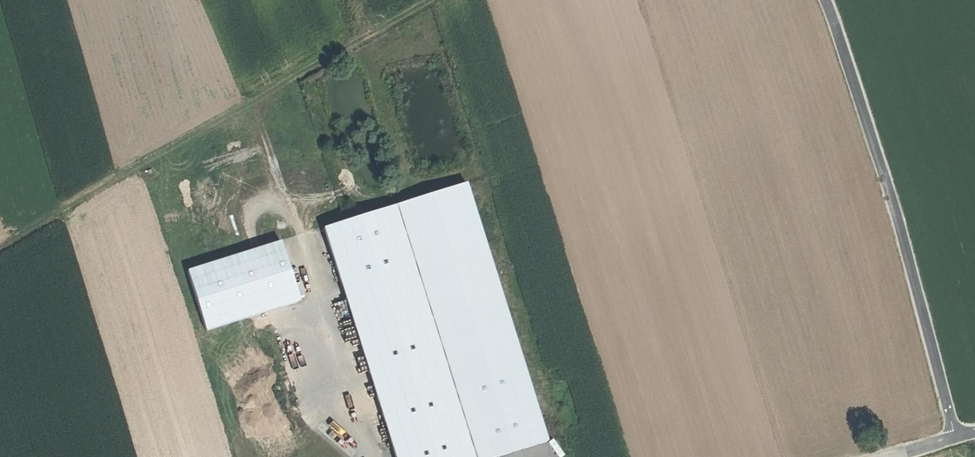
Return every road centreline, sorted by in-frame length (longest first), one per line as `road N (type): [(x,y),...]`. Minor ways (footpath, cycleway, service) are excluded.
road 1 (track): [(0,246),(430,0)]

